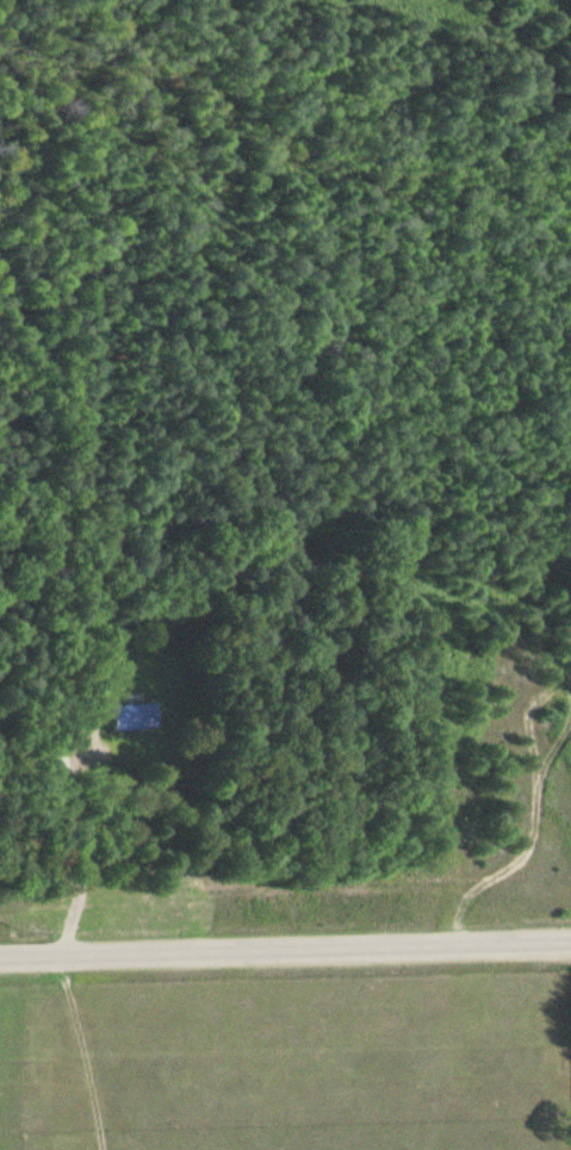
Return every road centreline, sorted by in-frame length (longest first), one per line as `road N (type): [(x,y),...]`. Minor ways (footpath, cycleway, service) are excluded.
road 1 (tertiary): [(570,942),(0,958)]

